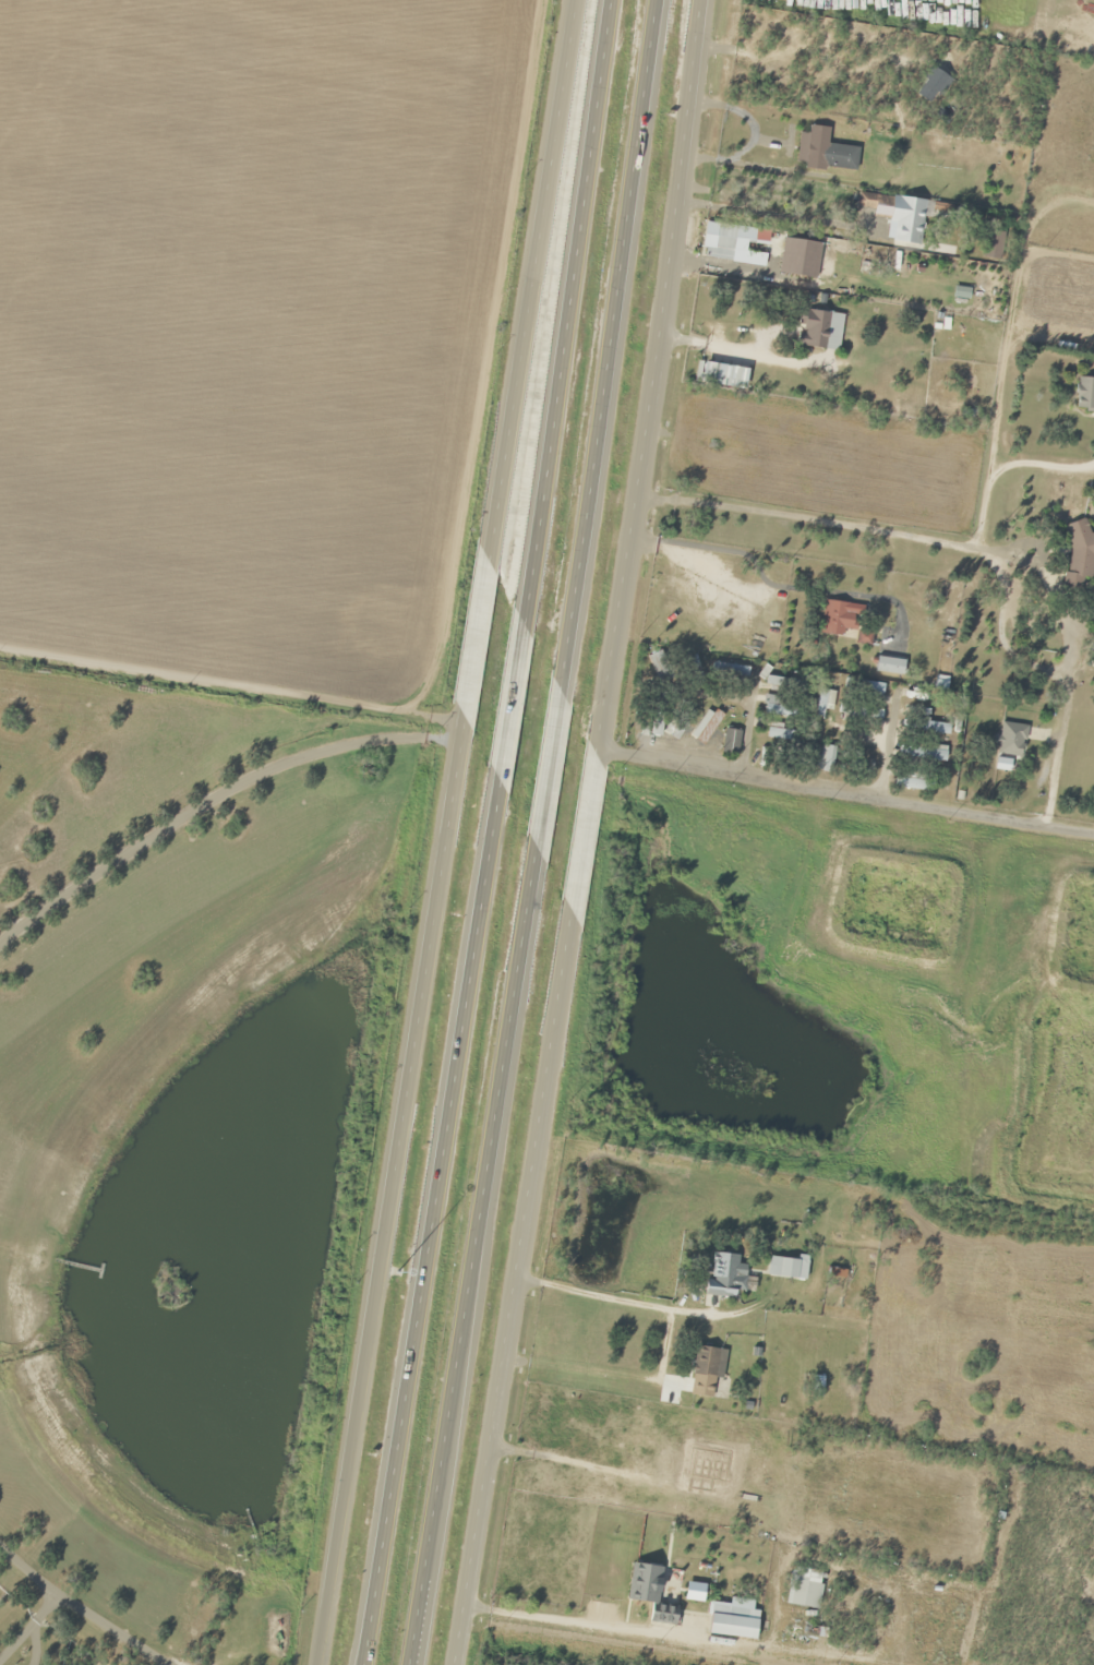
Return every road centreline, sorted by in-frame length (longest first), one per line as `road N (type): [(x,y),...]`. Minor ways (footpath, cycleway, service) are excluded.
road 1 (secondary): [(449,1664),(638,434),(696,0)]
road 2 (secondary): [(563,0),(317,1664)]
road 3 (motorway): [(449,1423),(651,0)]
road 4 (motorway): [(607,0),(407,1417)]
road 5 (residential): [(454,736),(353,741),(262,768),(168,820),(0,935)]
road 6 (motorway): [(407,1417),(365,1664)]
road 7 (motorway): [(412,1664),(449,1423)]
road 8 (residential): [(0,1547),(166,1664)]

